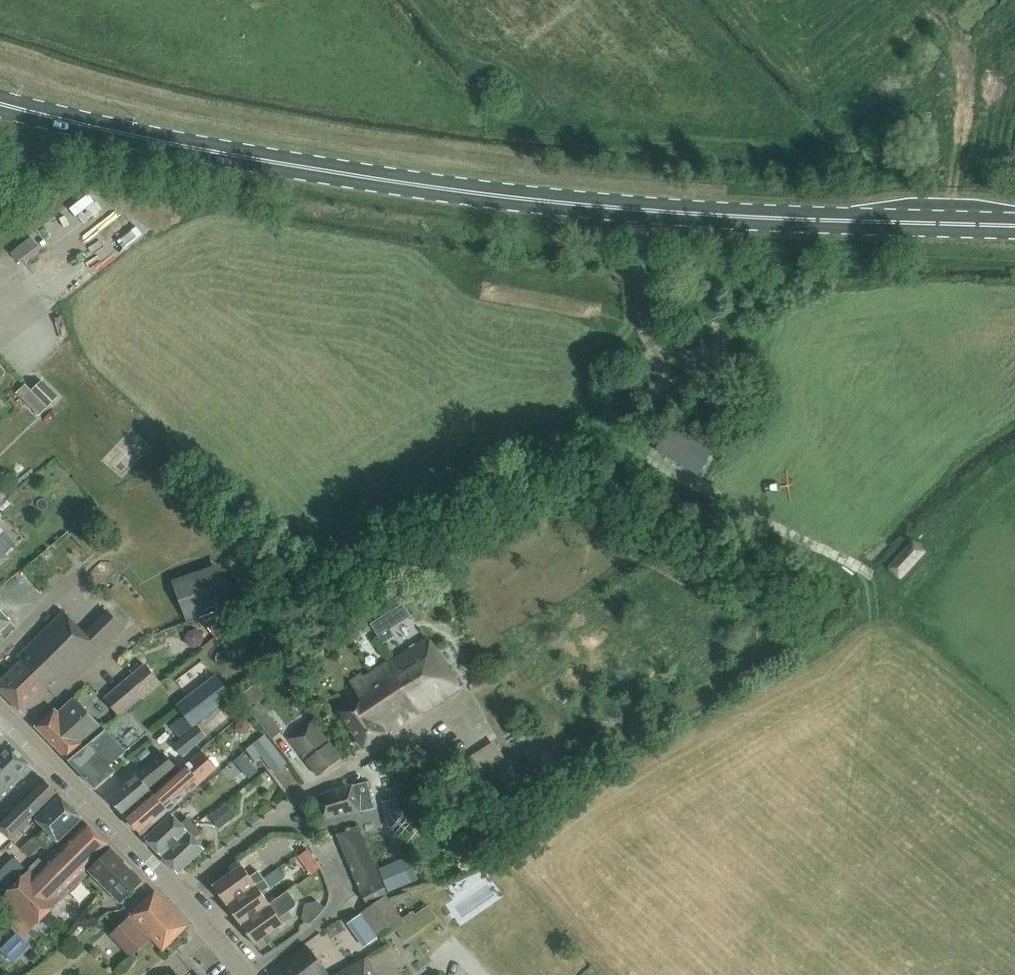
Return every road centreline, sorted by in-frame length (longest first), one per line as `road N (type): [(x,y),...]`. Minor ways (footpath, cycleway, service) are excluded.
road 1 (primary): [(1014,224),(512,196),(107,129)]
road 2 (unclassified): [(176,891),(309,790),(468,691)]
road 3 (tertiary): [(176,891),(0,712)]

